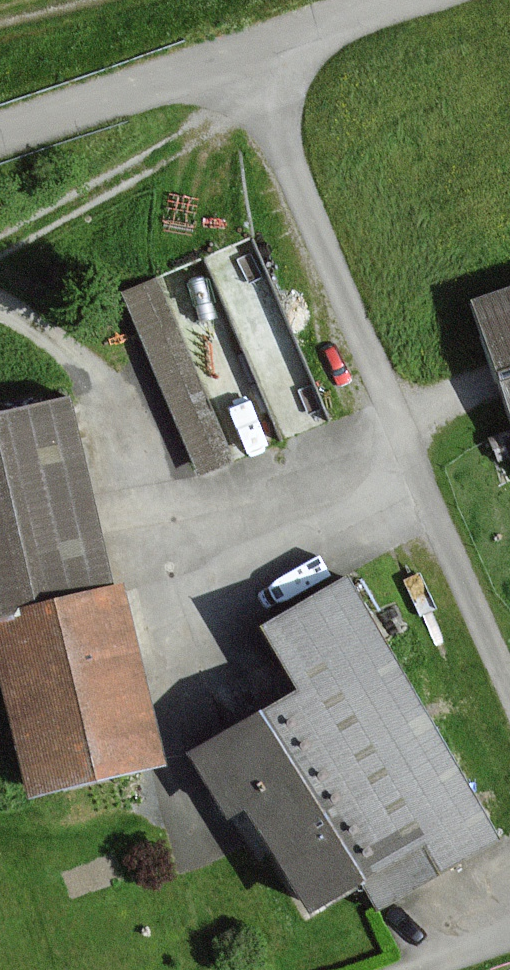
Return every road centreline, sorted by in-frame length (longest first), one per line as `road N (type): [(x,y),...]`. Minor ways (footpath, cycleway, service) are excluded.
road 1 (unclassified): [(509,695),(240,60)]
road 2 (unclassified): [(240,60),(0,141)]
road 3 (unclassified): [(397,0),(240,60)]

